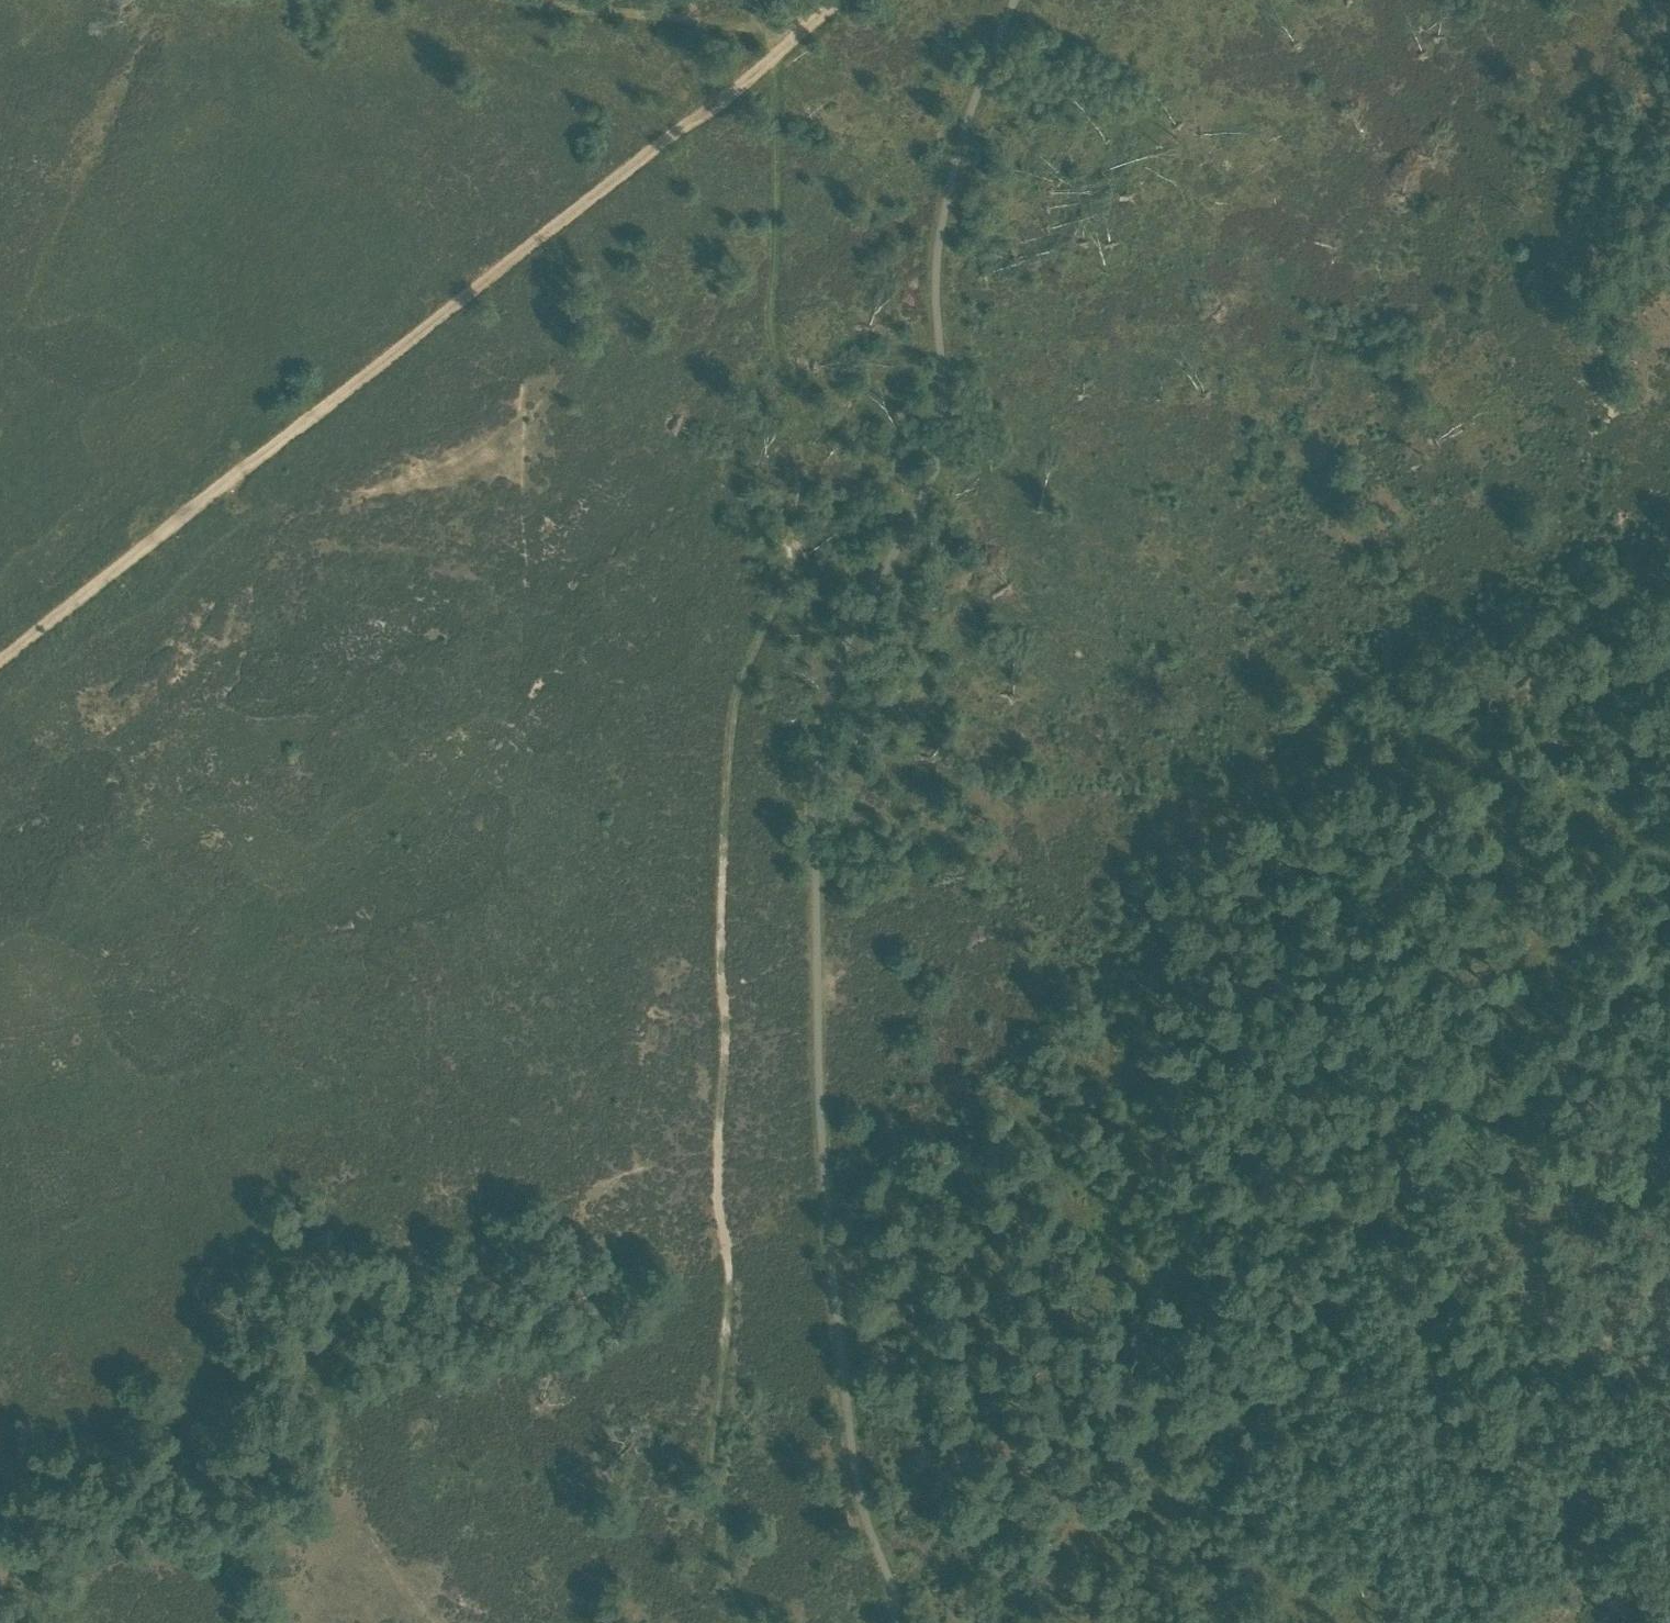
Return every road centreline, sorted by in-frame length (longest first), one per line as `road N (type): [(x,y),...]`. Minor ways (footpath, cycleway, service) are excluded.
road 1 (track): [(741,1622),(713,1532),(715,1374),(727,1273),(715,1159),(719,866),(733,705),(793,549),(801,496),(794,420),(774,370),(766,301),(771,57),(742,0)]
road 2 (track): [(0,661),(843,0)]

